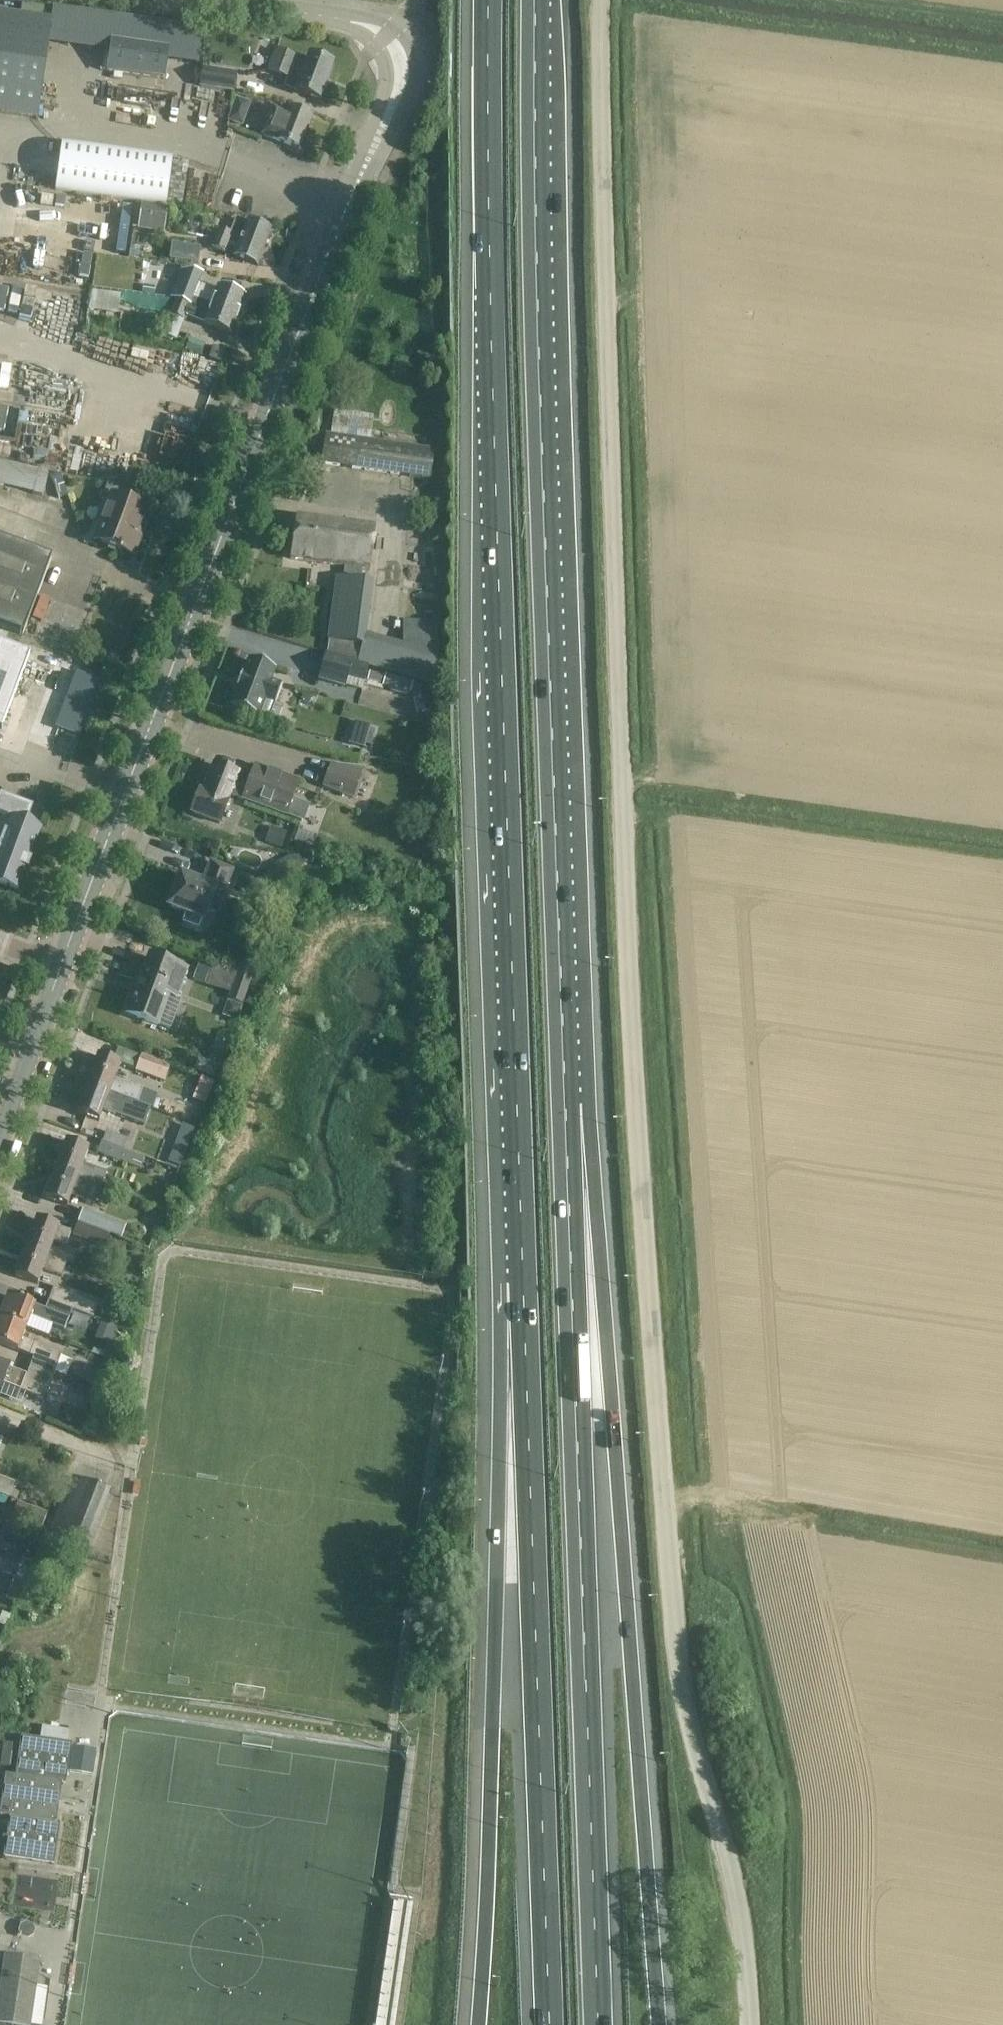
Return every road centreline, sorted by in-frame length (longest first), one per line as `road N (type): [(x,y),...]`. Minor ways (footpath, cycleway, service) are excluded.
road 1 (unclassified): [(752,2024),(749,1947),(719,1807),(683,1705),(673,1629),(639,1170),(598,0)]
road 2 (motorway): [(491,0),(490,308),(523,1280)]
road 3 (motorway): [(565,1119),(539,421),(535,0)]
road 4 (residential): [(65,969),(400,81),(404,62),(392,38)]
road 5 (motorway): [(656,2024),(604,1305),(565,1119)]
road 6 (motorway): [(599,2024),(565,1119)]
road 7 (motorway): [(523,1280),(497,1581),(477,2024)]
road 8 (motorway): [(523,1280),(550,2024)]
road 9 (residential): [(0,1140),(65,969)]
road 10 (unclassified): [(362,23),(201,0)]

